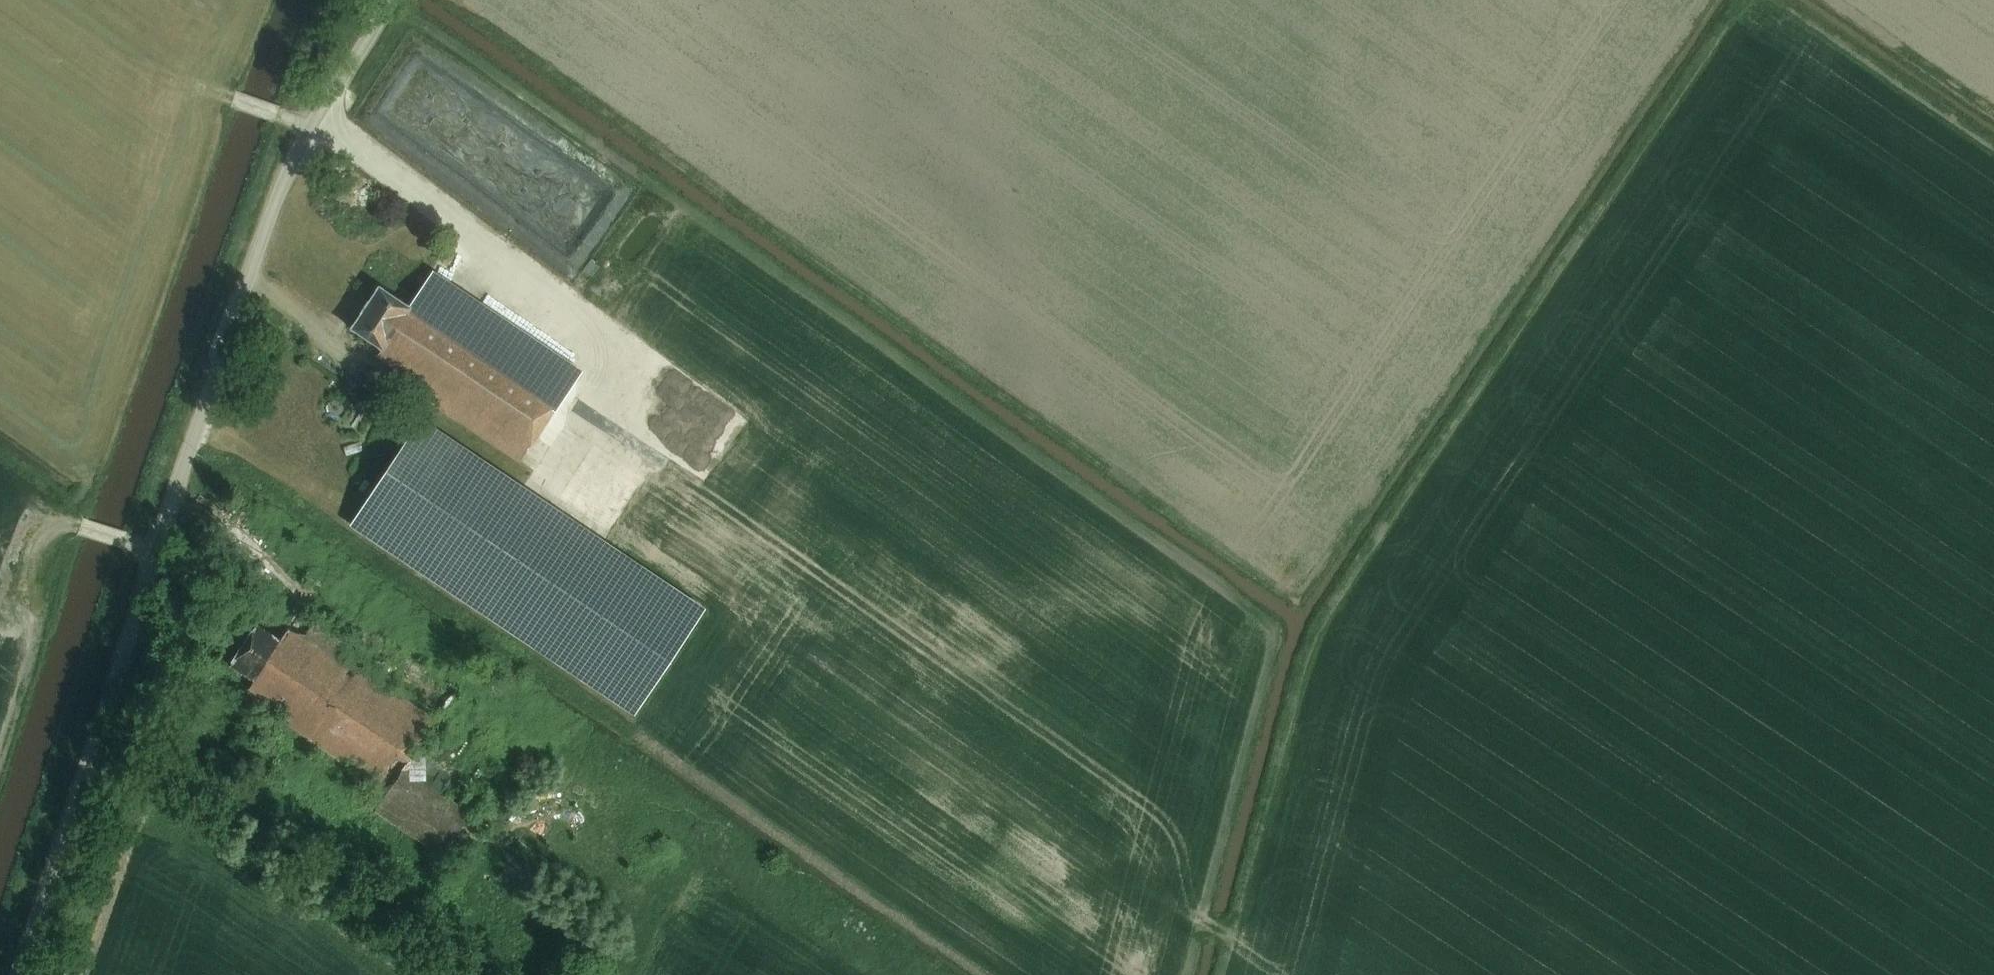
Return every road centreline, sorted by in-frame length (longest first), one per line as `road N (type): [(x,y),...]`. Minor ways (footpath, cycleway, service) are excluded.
road 1 (unclassified): [(30,974),(291,200),(398,0)]

